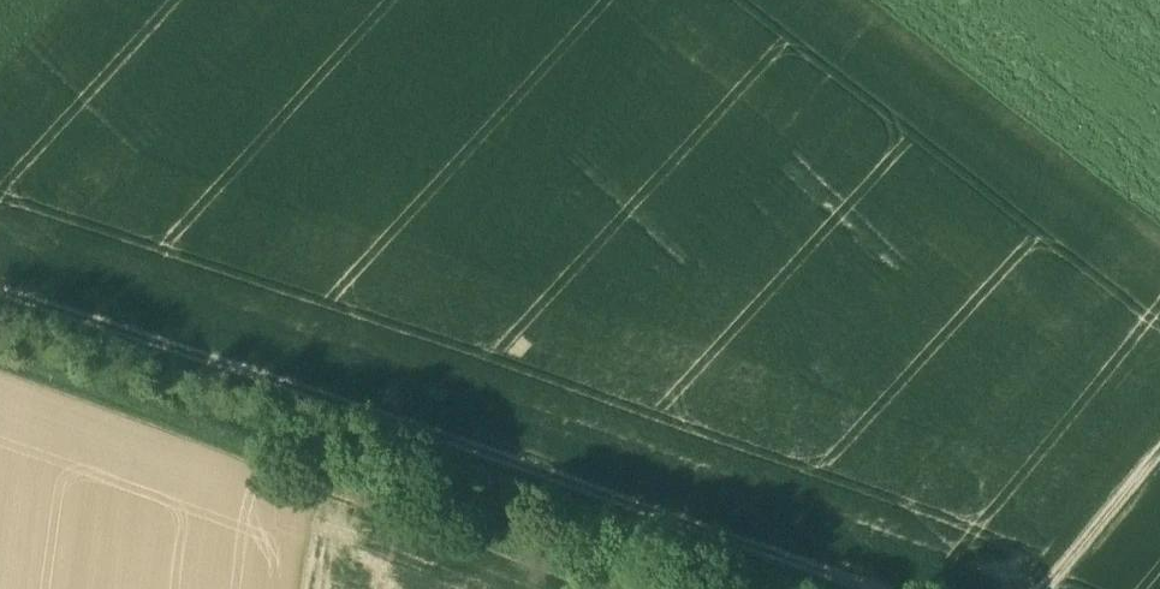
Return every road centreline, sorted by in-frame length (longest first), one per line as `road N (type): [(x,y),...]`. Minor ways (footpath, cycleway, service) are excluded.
road 1 (track): [(0,296),(378,415),(878,588)]
road 2 (track): [(0,366),(604,588)]
road 3 (track): [(1159,455),(1047,588)]

